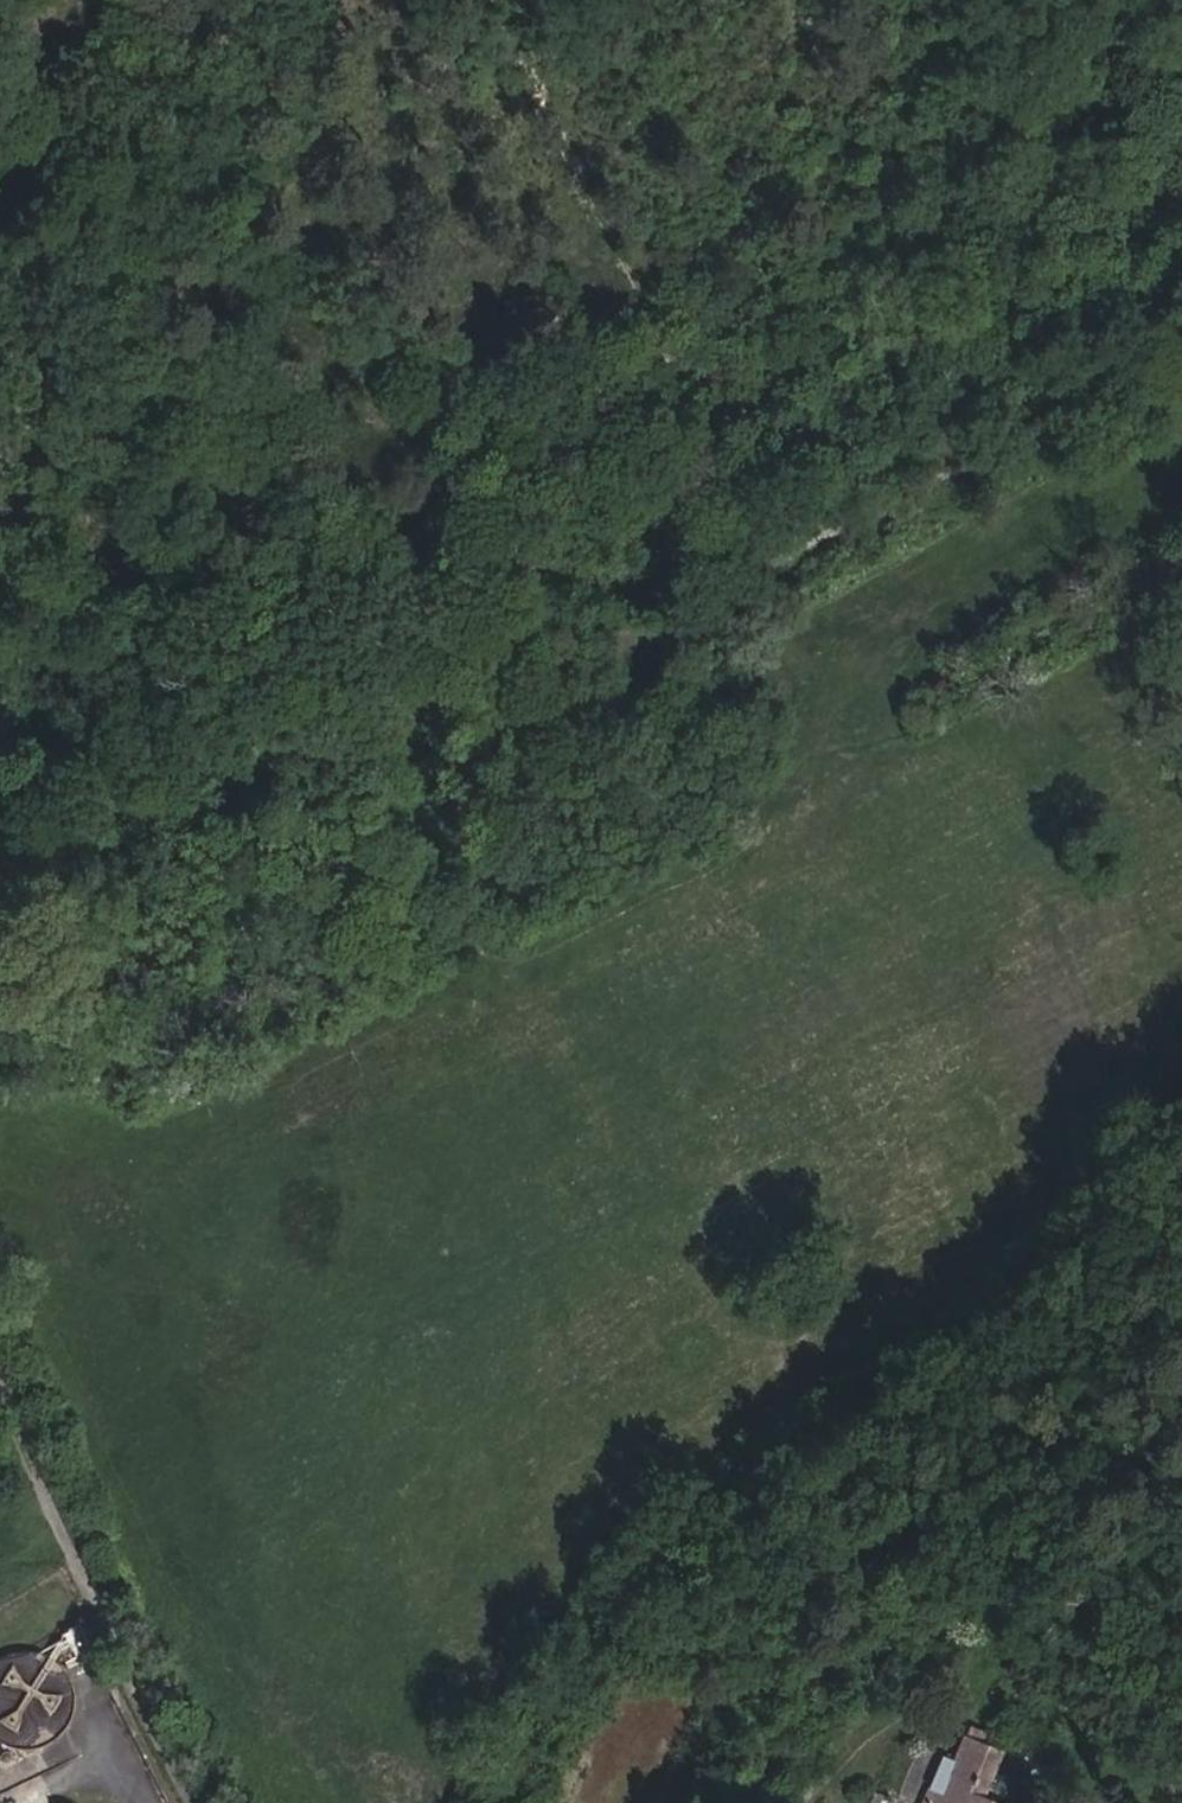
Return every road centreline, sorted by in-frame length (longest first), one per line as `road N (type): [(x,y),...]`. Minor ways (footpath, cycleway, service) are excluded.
road 1 (track): [(0,913),(133,830),(386,717),(553,630),(699,632),(800,542),(1018,452),(1181,432)]
road 2 (track): [(192,1802),(133,1714),(0,1369)]

